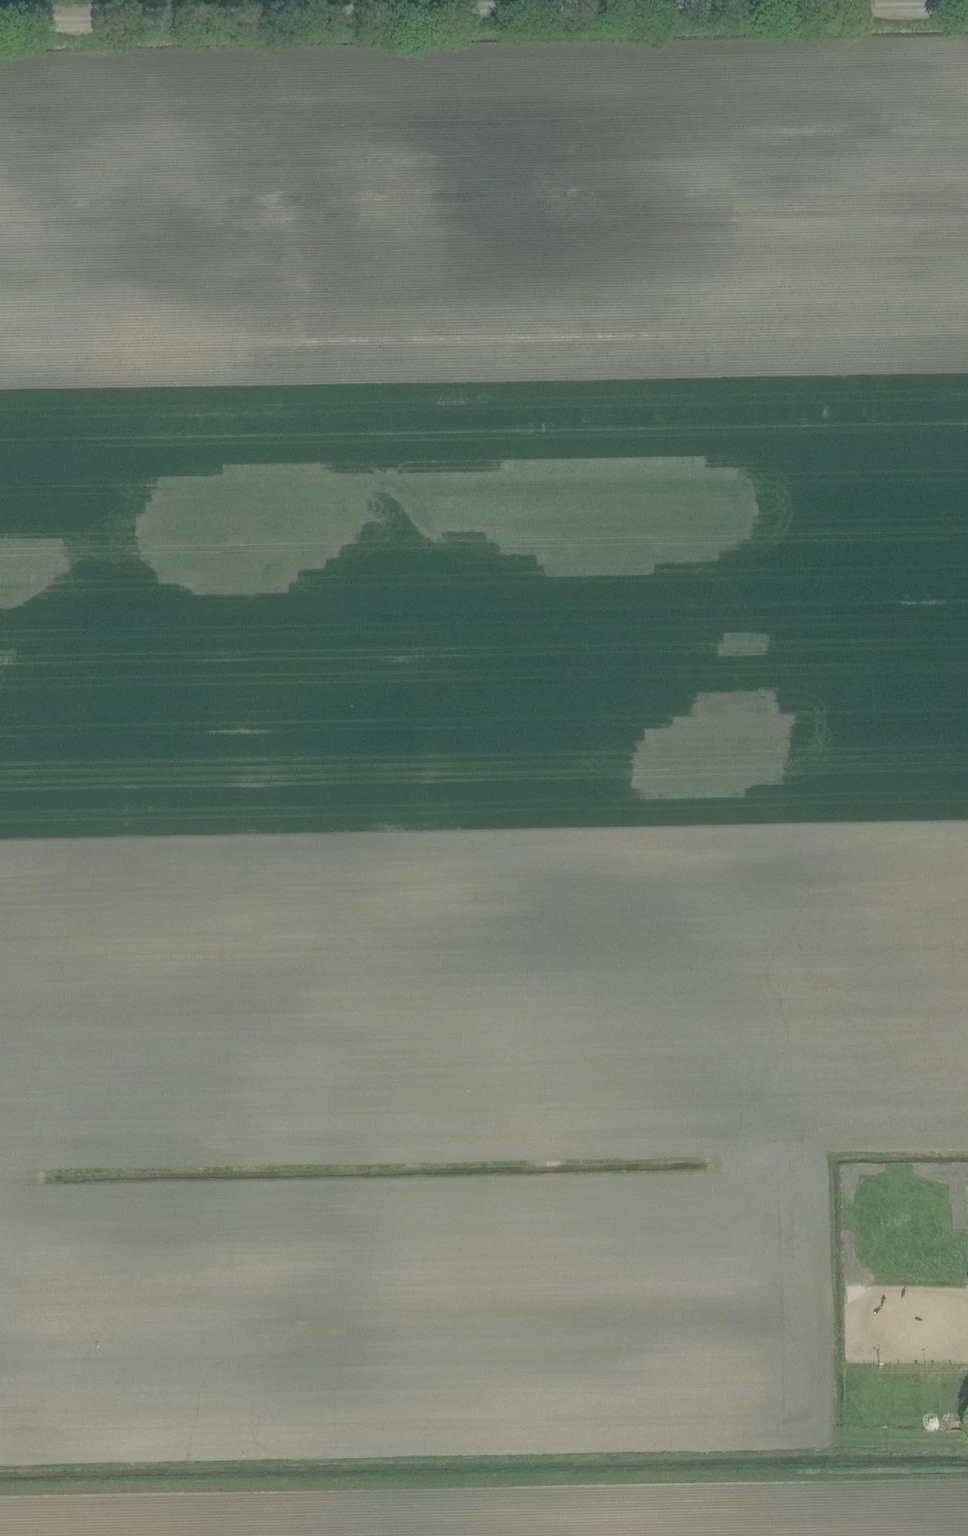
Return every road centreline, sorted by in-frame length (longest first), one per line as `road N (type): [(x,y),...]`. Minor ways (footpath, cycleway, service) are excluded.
road 1 (unclassified): [(967,3),(0,22)]

